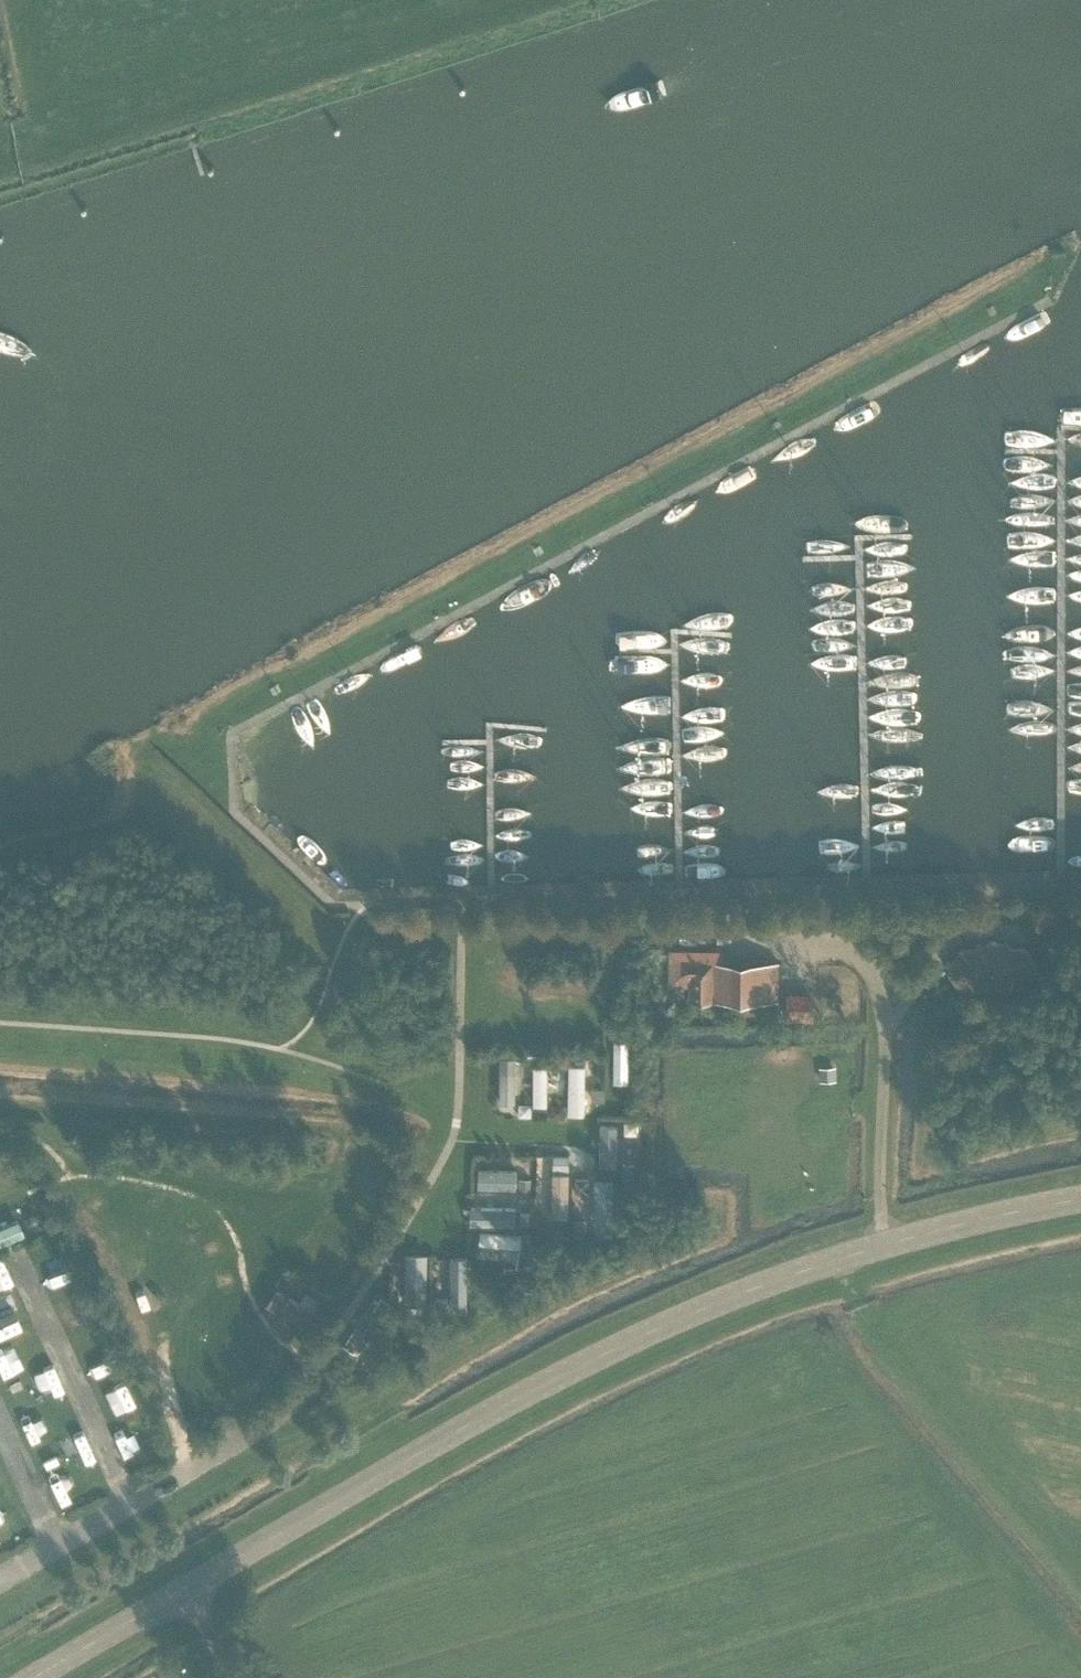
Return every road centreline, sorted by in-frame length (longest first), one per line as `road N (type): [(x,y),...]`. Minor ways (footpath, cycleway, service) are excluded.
road 1 (secondary): [(35,1677),(569,1370),(697,1311),(884,1243),(1080,1199)]

